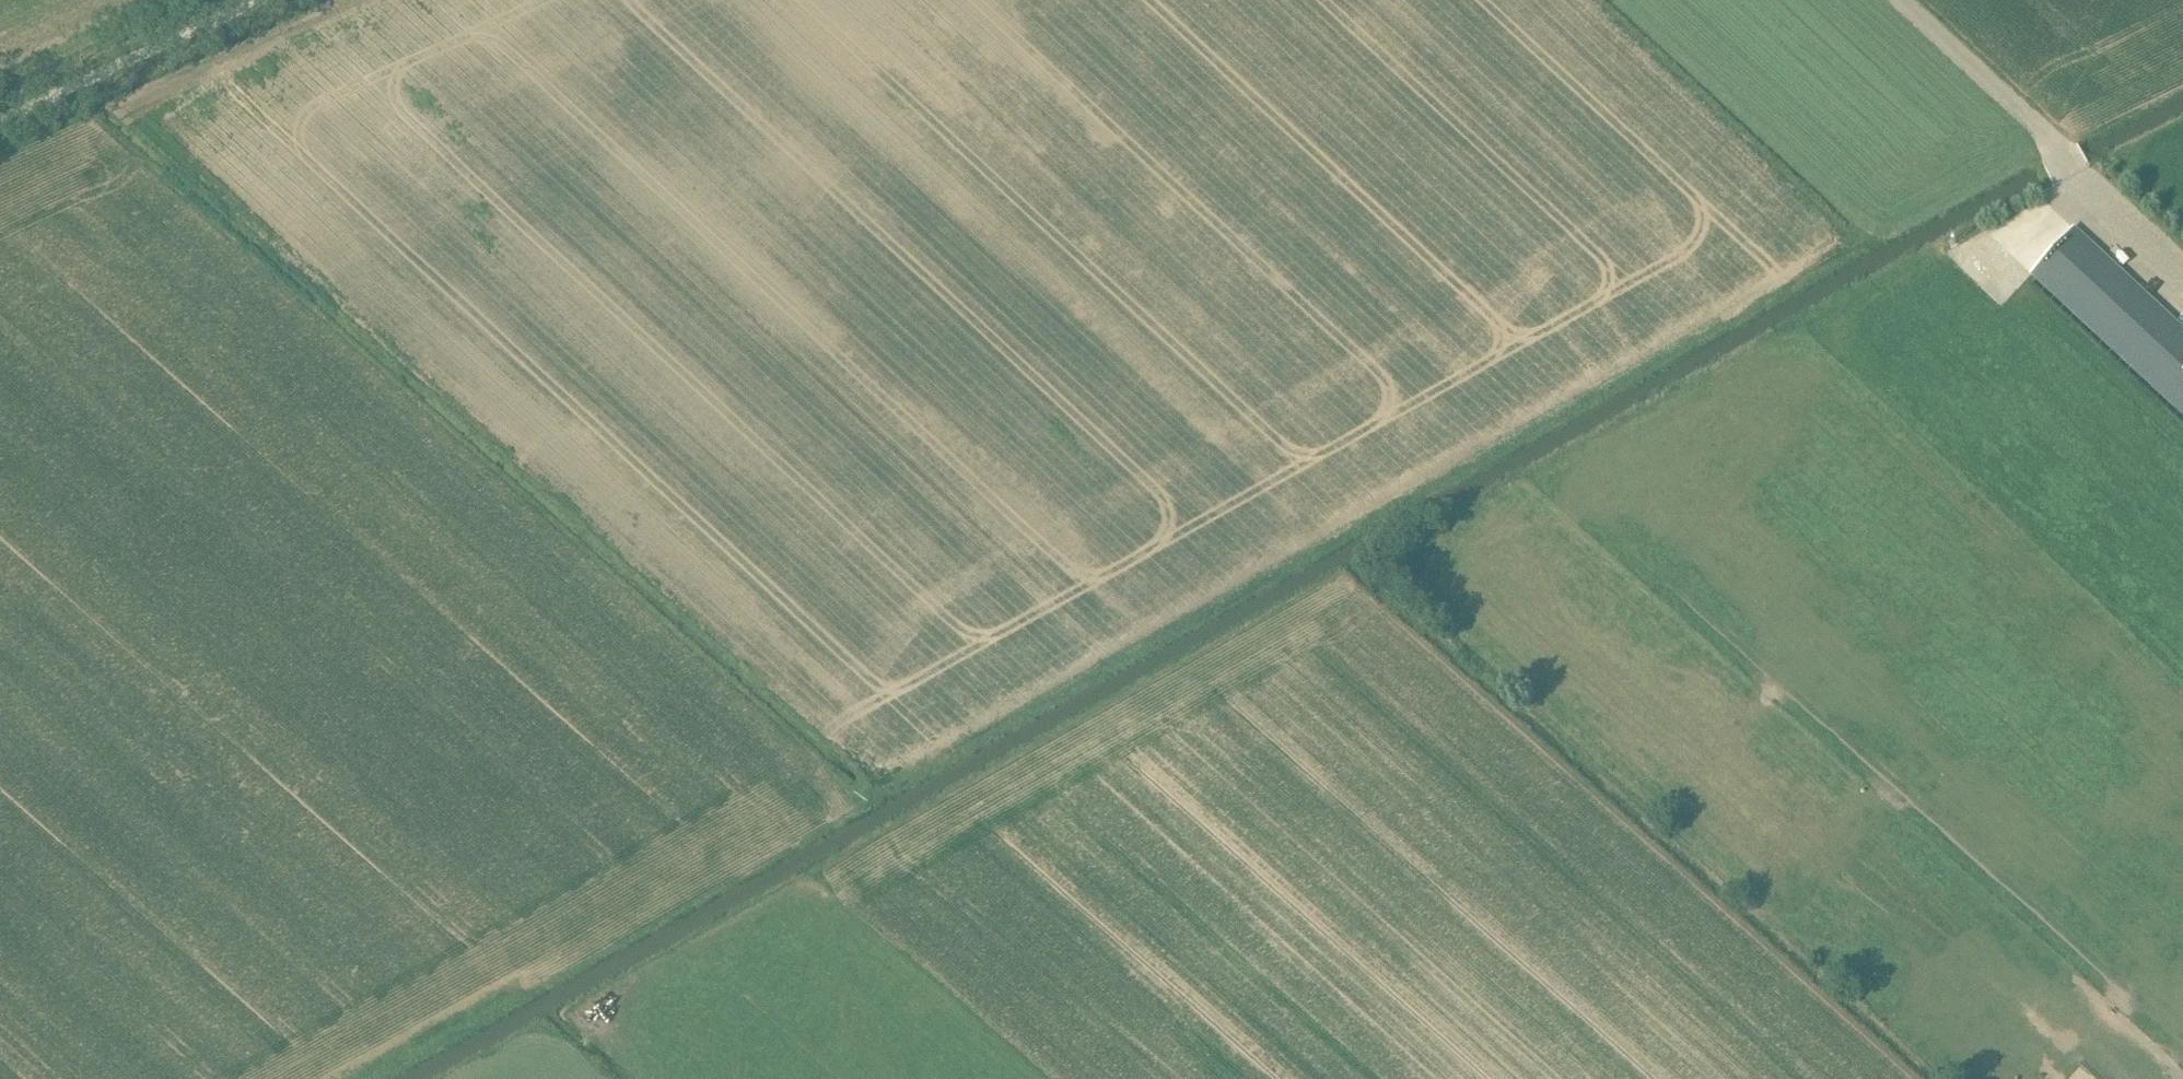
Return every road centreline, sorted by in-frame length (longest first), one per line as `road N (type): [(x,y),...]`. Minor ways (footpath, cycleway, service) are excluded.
road 1 (unclassified): [(0,118),(243,0)]

